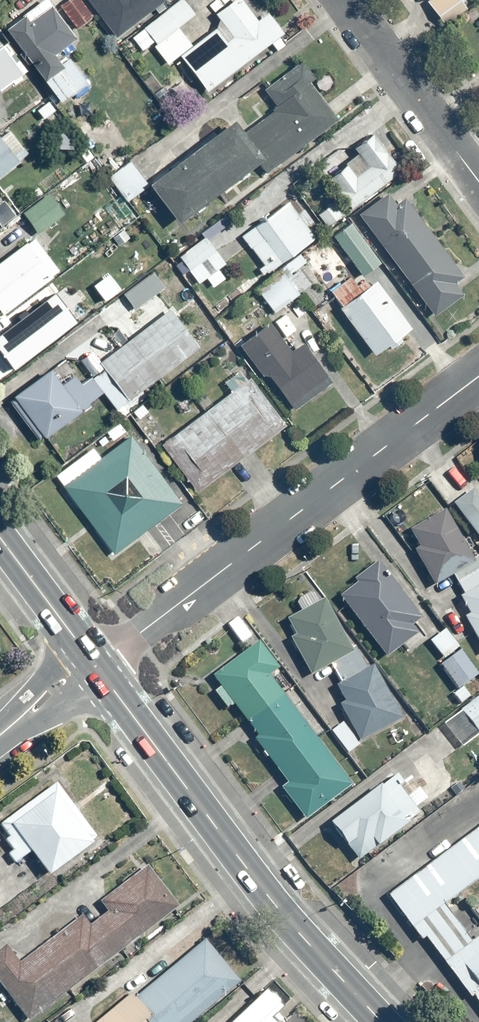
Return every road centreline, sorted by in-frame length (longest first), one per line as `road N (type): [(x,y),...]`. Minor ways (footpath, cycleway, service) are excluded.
road 1 (residential): [(478,377),(94,663)]
road 2 (secondary): [(94,663),(218,840),(377,1021)]
road 3 (residential): [(478,181),(343,0)]
road 4 (secondary): [(0,538),(94,663)]

